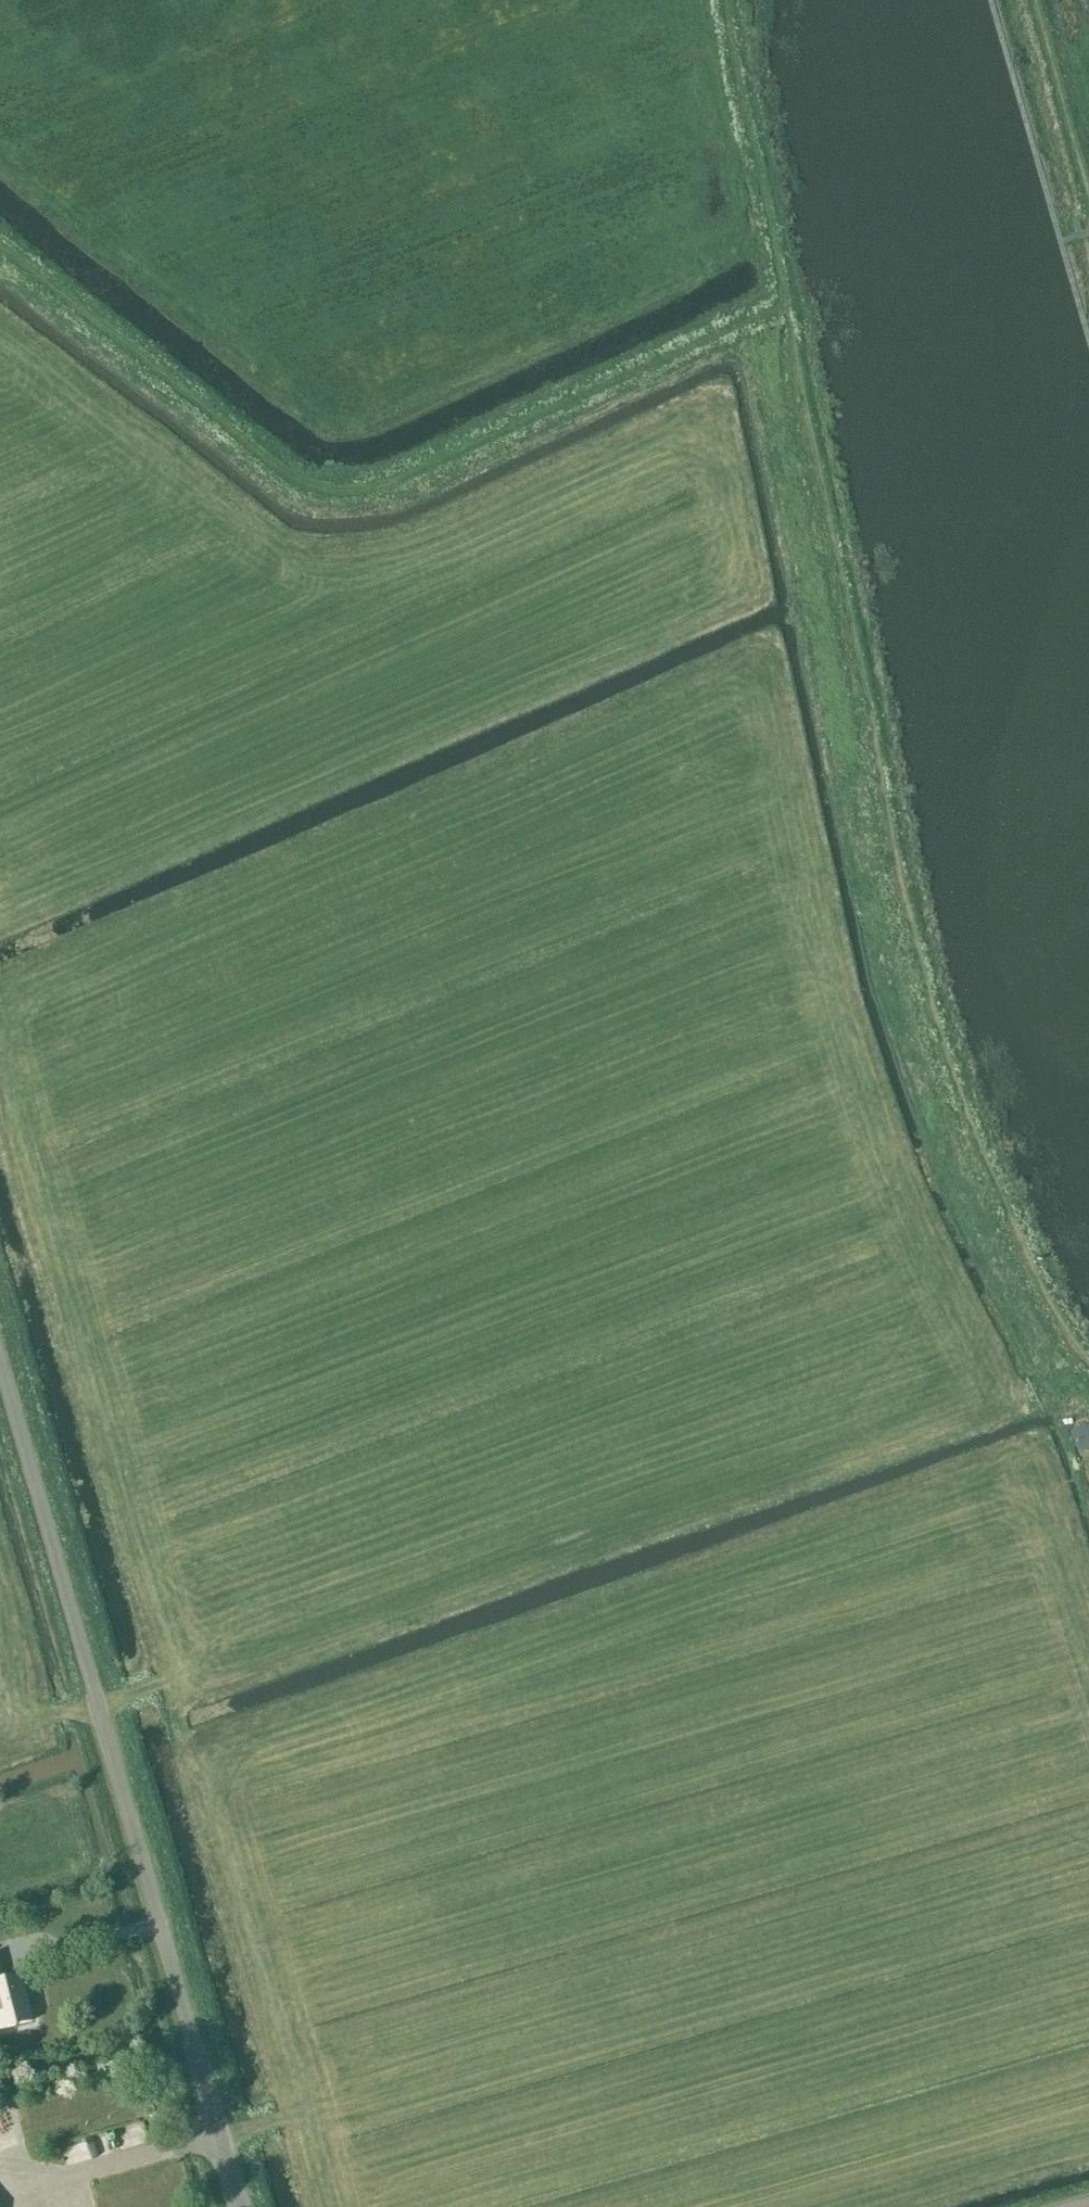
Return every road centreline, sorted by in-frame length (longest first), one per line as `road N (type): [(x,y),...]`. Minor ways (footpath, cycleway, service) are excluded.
road 1 (unclassified): [(243,2206),(0,1351)]

